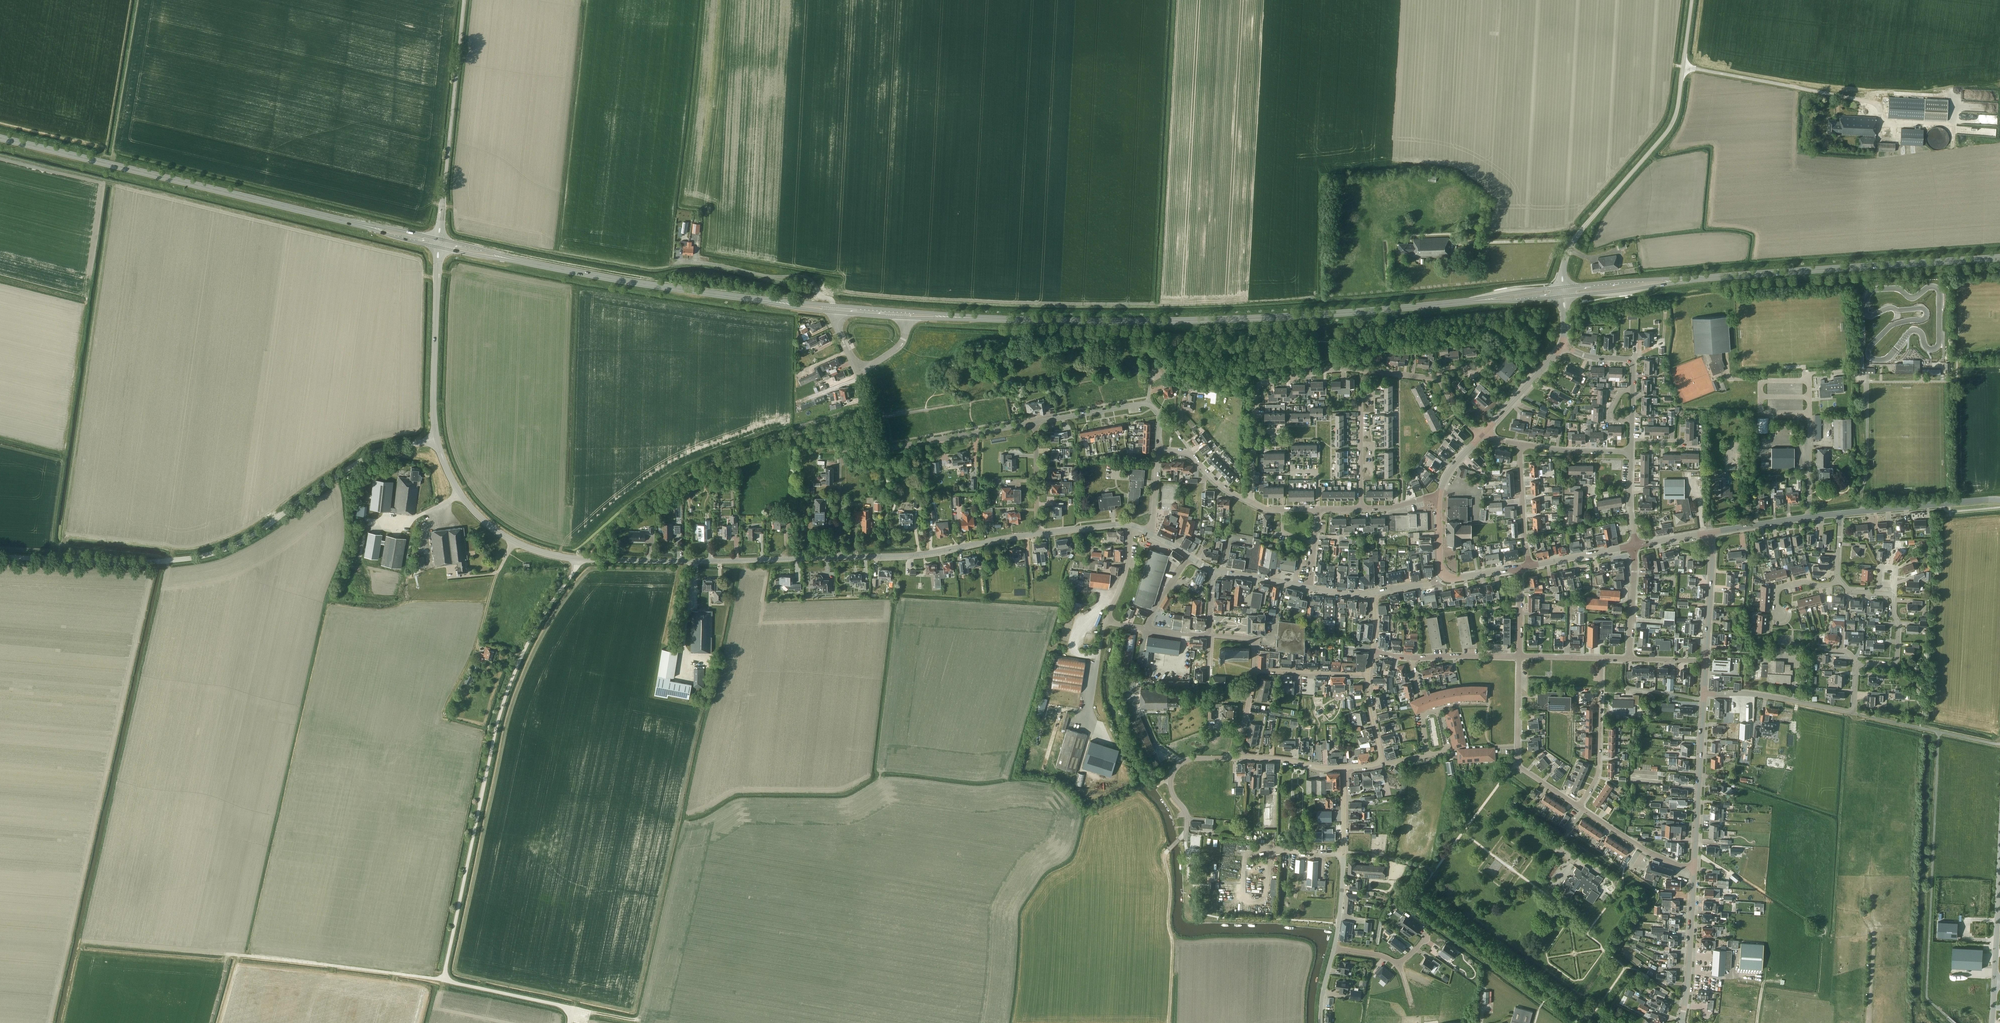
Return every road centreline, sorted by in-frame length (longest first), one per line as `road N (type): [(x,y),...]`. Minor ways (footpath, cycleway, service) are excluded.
road 1 (unclassified): [(569,1022),(564,1006),(443,980),(498,718),(538,623),(582,560)]
road 2 (primary): [(907,314),(1193,321),(1472,301)]
road 3 (tertiary): [(0,557),(138,562),(207,554),(257,532),(361,460),(437,438)]
road 4 (primary): [(439,242),(0,138)]
road 5 (primary): [(834,309),(508,260),(439,242)]
road 6 (unclassified): [(1563,287),(1574,240),(1673,123),(1692,0)]
road 7 (primary): [(1683,280),(1999,257)]
road 8 (residential): [(1439,379),(1345,367),(1261,383),(1248,501)]
road 9 (tertiary): [(839,557),(582,560)]
road 10 (unclassified): [(439,242),(464,0)]
road 11 (track): [(443,980),(225,953)]
road 12 (tertiary): [(582,560),(529,548),(480,516),(455,486),(437,438)]
road 13 (tertiary): [(839,557),(912,555),(1037,534)]
road 14 (tertiary): [(437,438),(439,242)]
road 15 (residential): [(1579,806),(1518,765),(1519,656)]
road 16 (residential): [(1334,949),(1344,767)]
road 17 (residential): [(1694,867),(1704,693)]
road 18 (track): [(1169,1022),(1168,850)]
road 19 (residential): [(873,444),(1037,422)]
road 20 (tertiary): [(1839,513),(1999,500)]
road 21 (residential): [(1168,850),(1187,826),(1170,784),(1175,768),(1192,759),(1237,757)]
road 22 (residential): [(1682,1022),(1694,867)]
road 23 (residential): [(1579,806),(1599,772),(1602,658)]
road 24 (residential): [(1853,713),(1704,693)]
road 25 (residential): [(1147,628),(1105,621),(1125,572),(1130,525)]
road 26 (tertiary): [(1709,533),(1839,513)]
road 27 (residential): [(1694,867),(1646,850),(1579,806)]
road 28 (residential): [(1706,661),(1709,533)]
road 29 (residential): [(1530,566),(1520,444)]
road 30 (primary): [(1683,280),(1563,287)]
road 31 (primary): [(1564,296),(1683,280)]

